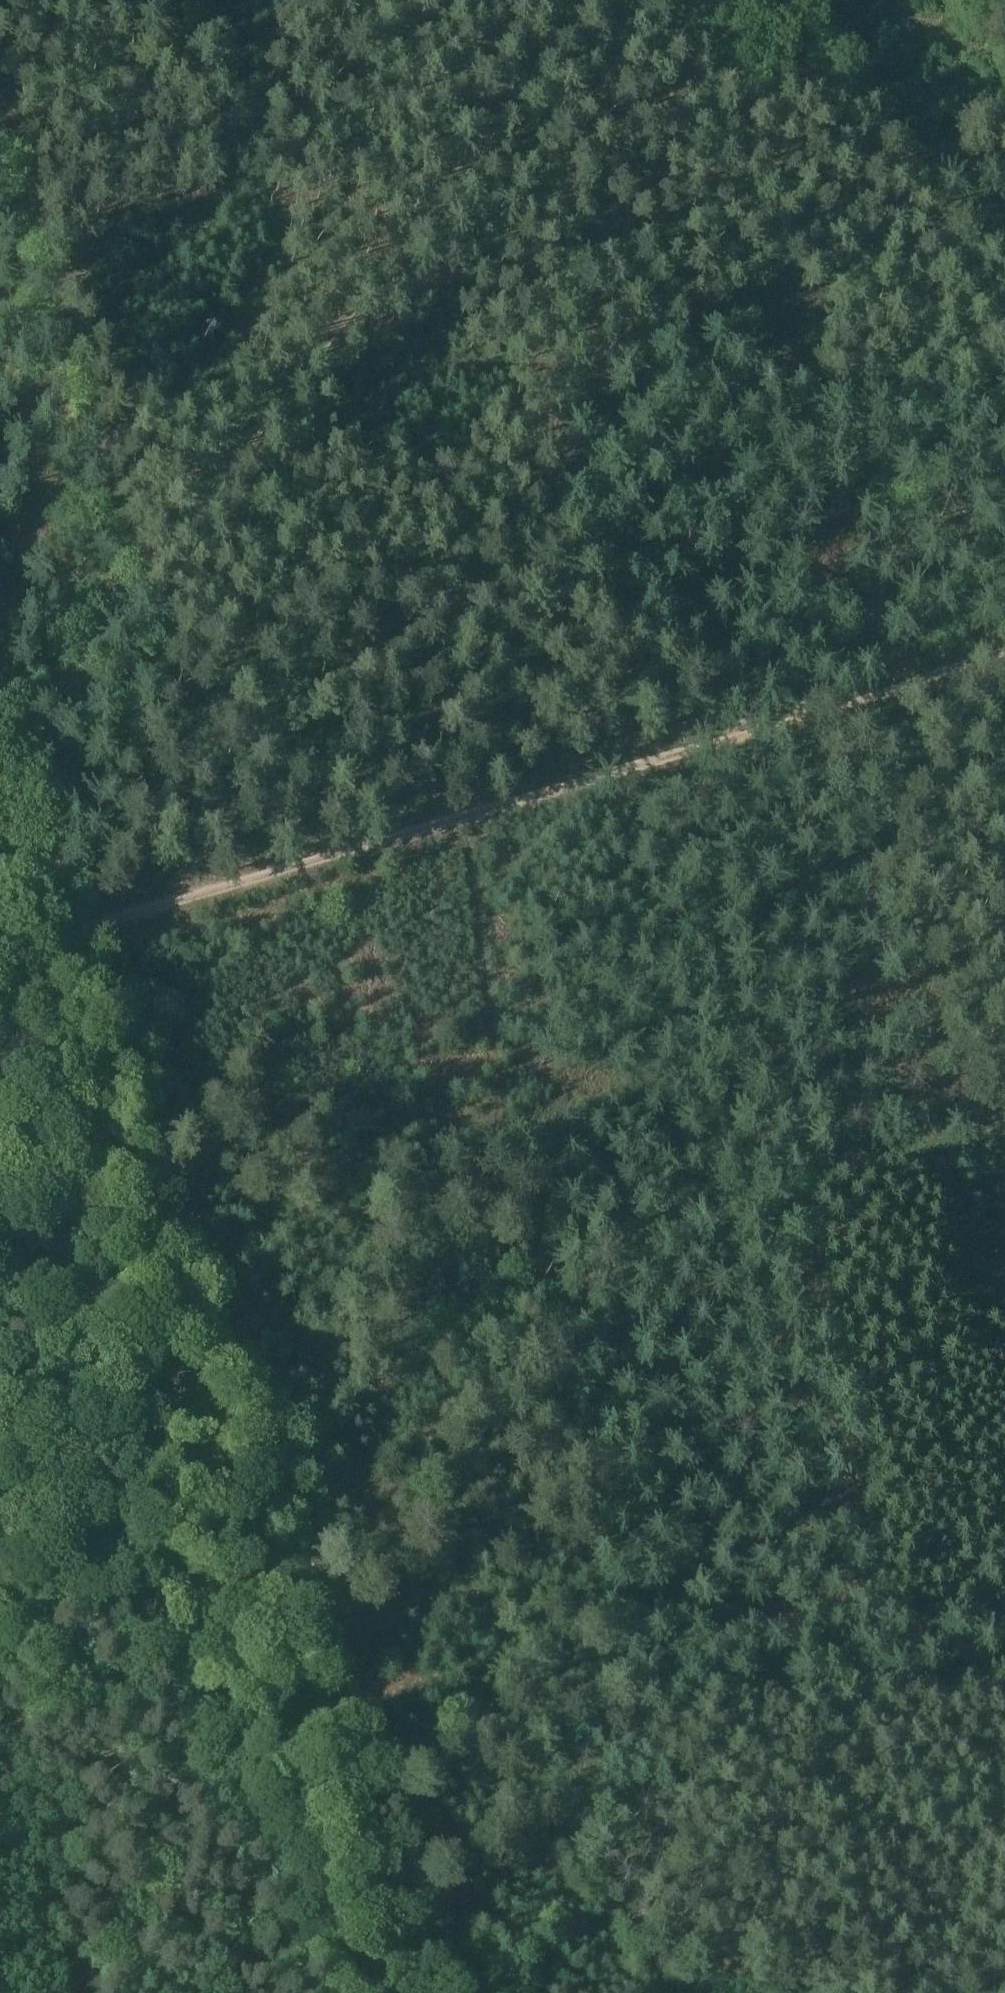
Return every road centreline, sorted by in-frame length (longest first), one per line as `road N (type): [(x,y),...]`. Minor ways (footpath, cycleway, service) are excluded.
road 1 (track): [(466,1992),(89,933)]
road 2 (track): [(0,959),(1004,647)]
road 3 (track): [(617,0),(73,672),(0,741)]
road 4 (track): [(383,1760),(1004,1684)]
road 5 (track): [(18,726),(89,933)]

